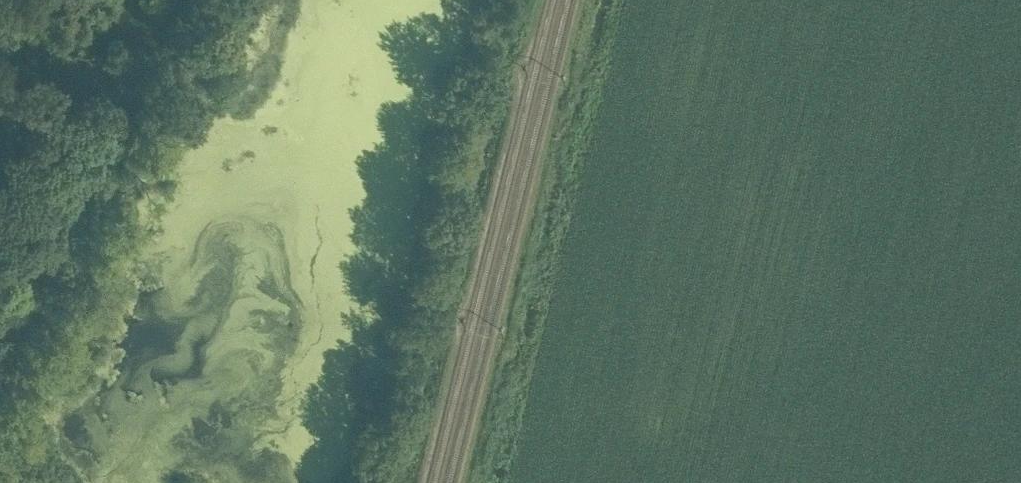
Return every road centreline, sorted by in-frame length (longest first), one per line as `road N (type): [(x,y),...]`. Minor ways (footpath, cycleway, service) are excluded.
road 1 (track): [(177,0),(0,319)]

